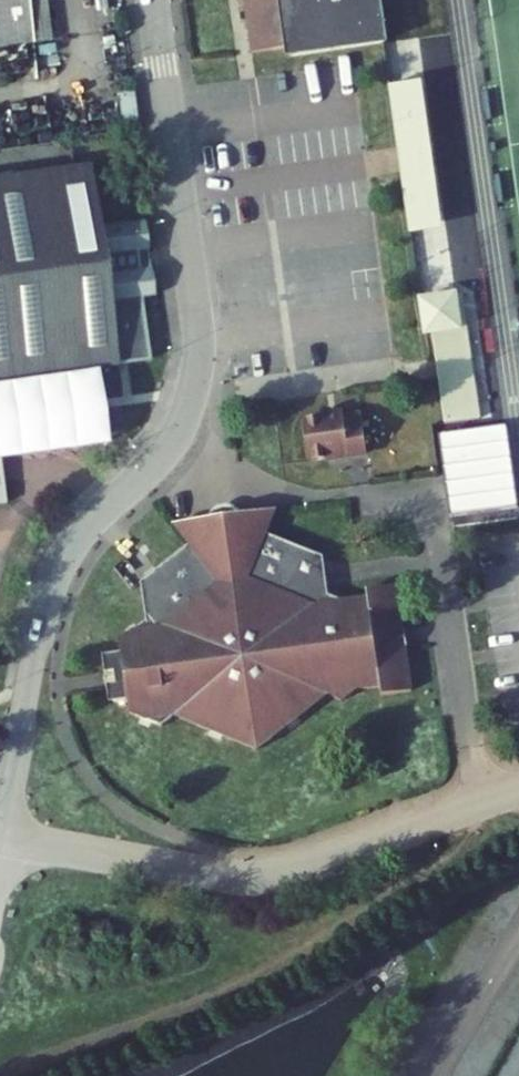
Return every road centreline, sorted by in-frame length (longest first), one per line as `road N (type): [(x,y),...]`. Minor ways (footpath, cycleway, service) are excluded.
road 1 (residential): [(153,0),(199,340),(197,378),(174,440),(60,558),(2,837)]
road 2 (residential): [(2,837),(229,877),(270,876),(518,790)]

